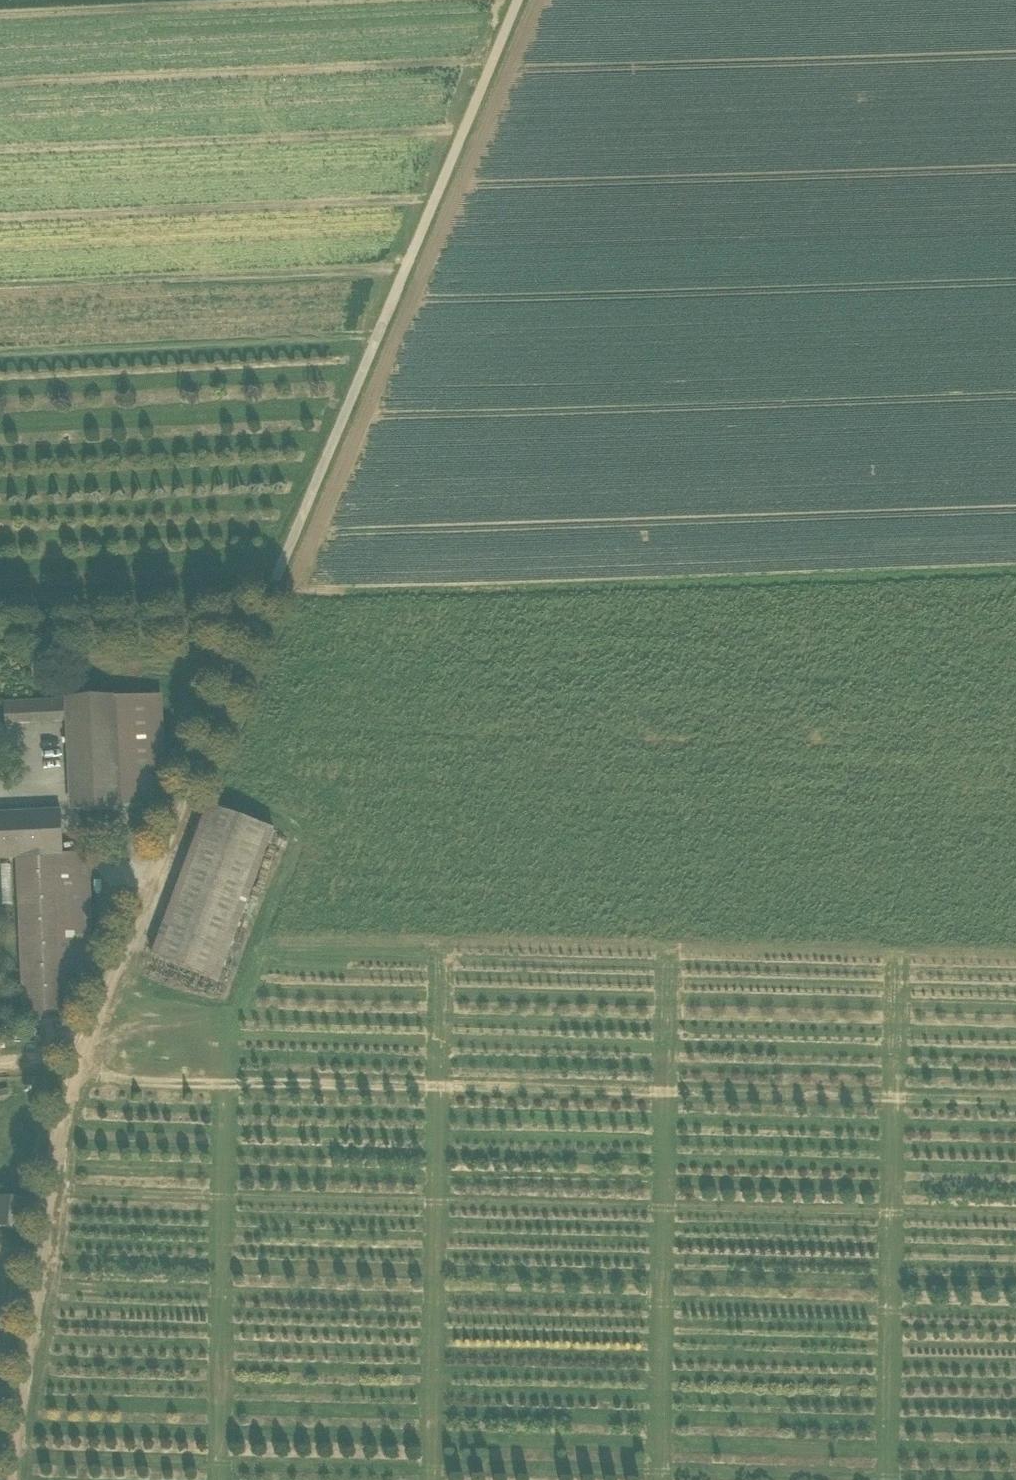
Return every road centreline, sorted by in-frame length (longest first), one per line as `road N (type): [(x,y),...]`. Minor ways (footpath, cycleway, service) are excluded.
road 1 (track): [(517,0),(55,1110),(4,1479)]

